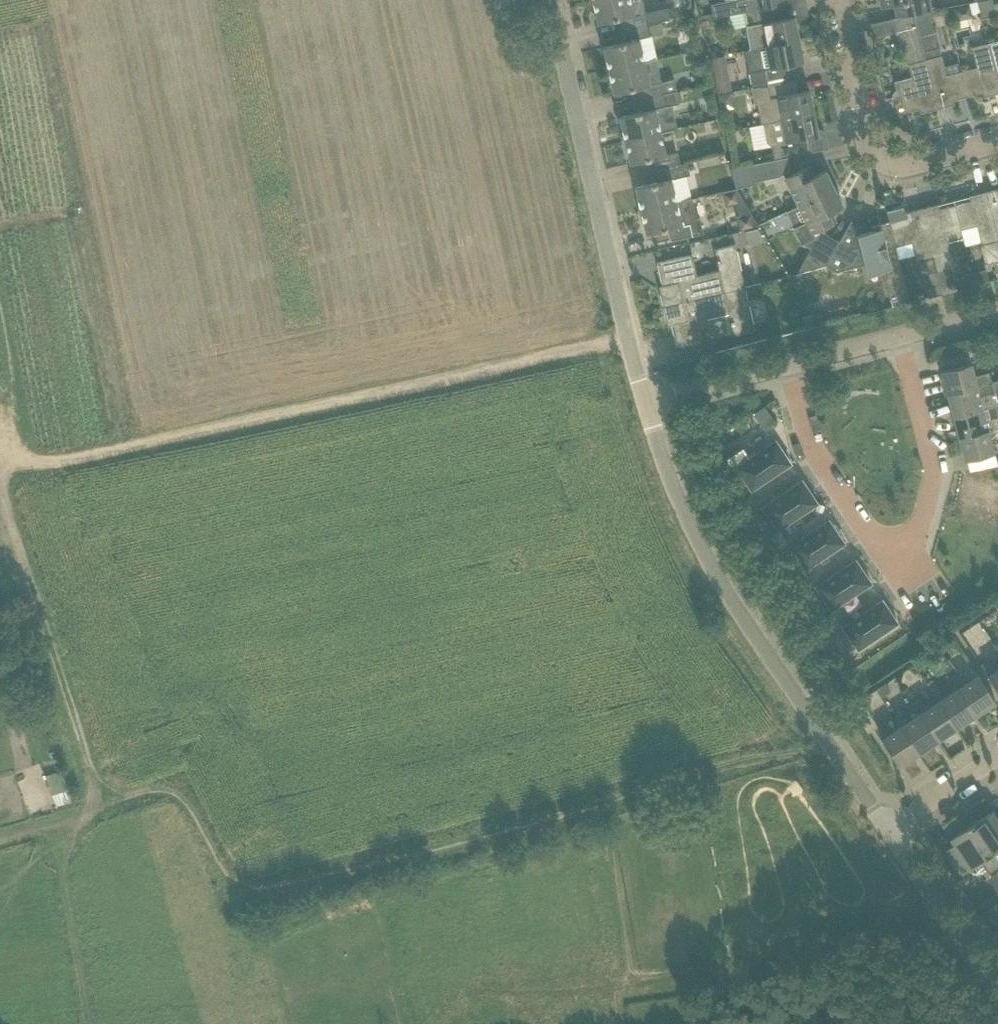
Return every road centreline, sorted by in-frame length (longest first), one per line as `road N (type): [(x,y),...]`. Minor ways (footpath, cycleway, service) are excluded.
road 1 (track): [(101,811),(175,789),(230,885),(247,892),(823,738)]
road 2 (track): [(4,466),(55,464),(629,340)]
road 3 (track): [(52,832),(101,811),(0,492),(10,373),(0,309)]
road 4 (residential): [(885,830),(676,496),(648,404)]
road 5 (residential): [(901,335),(935,468),(916,536),(901,551),(870,535),(813,451),(790,366)]
road 6 (residential): [(648,404),(550,0)]
road 7 (residential): [(997,144),(920,163),(889,159),(863,131),(836,0)]
road 8 (track): [(85,1023),(52,832)]
road 9 (residential): [(997,987),(885,830)]
road 10 (residential): [(648,404),(790,366)]
road 11 (residential): [(885,830),(997,759)]

